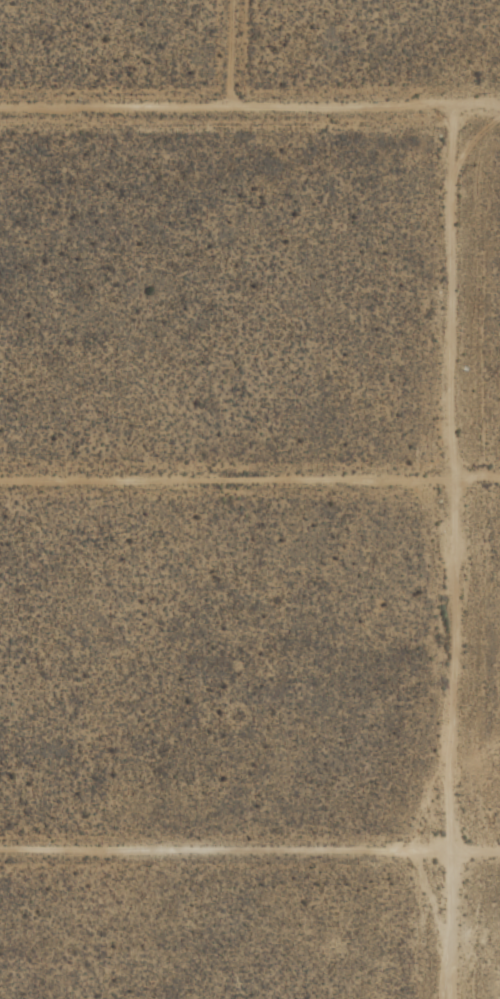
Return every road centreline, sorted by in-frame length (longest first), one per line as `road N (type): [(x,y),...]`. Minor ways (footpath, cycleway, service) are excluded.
road 1 (track): [(469,112),(464,998)]
road 2 (track): [(499,112),(0,108)]
road 3 (track): [(499,850),(0,849)]
road 4 (track): [(499,473),(0,473)]

